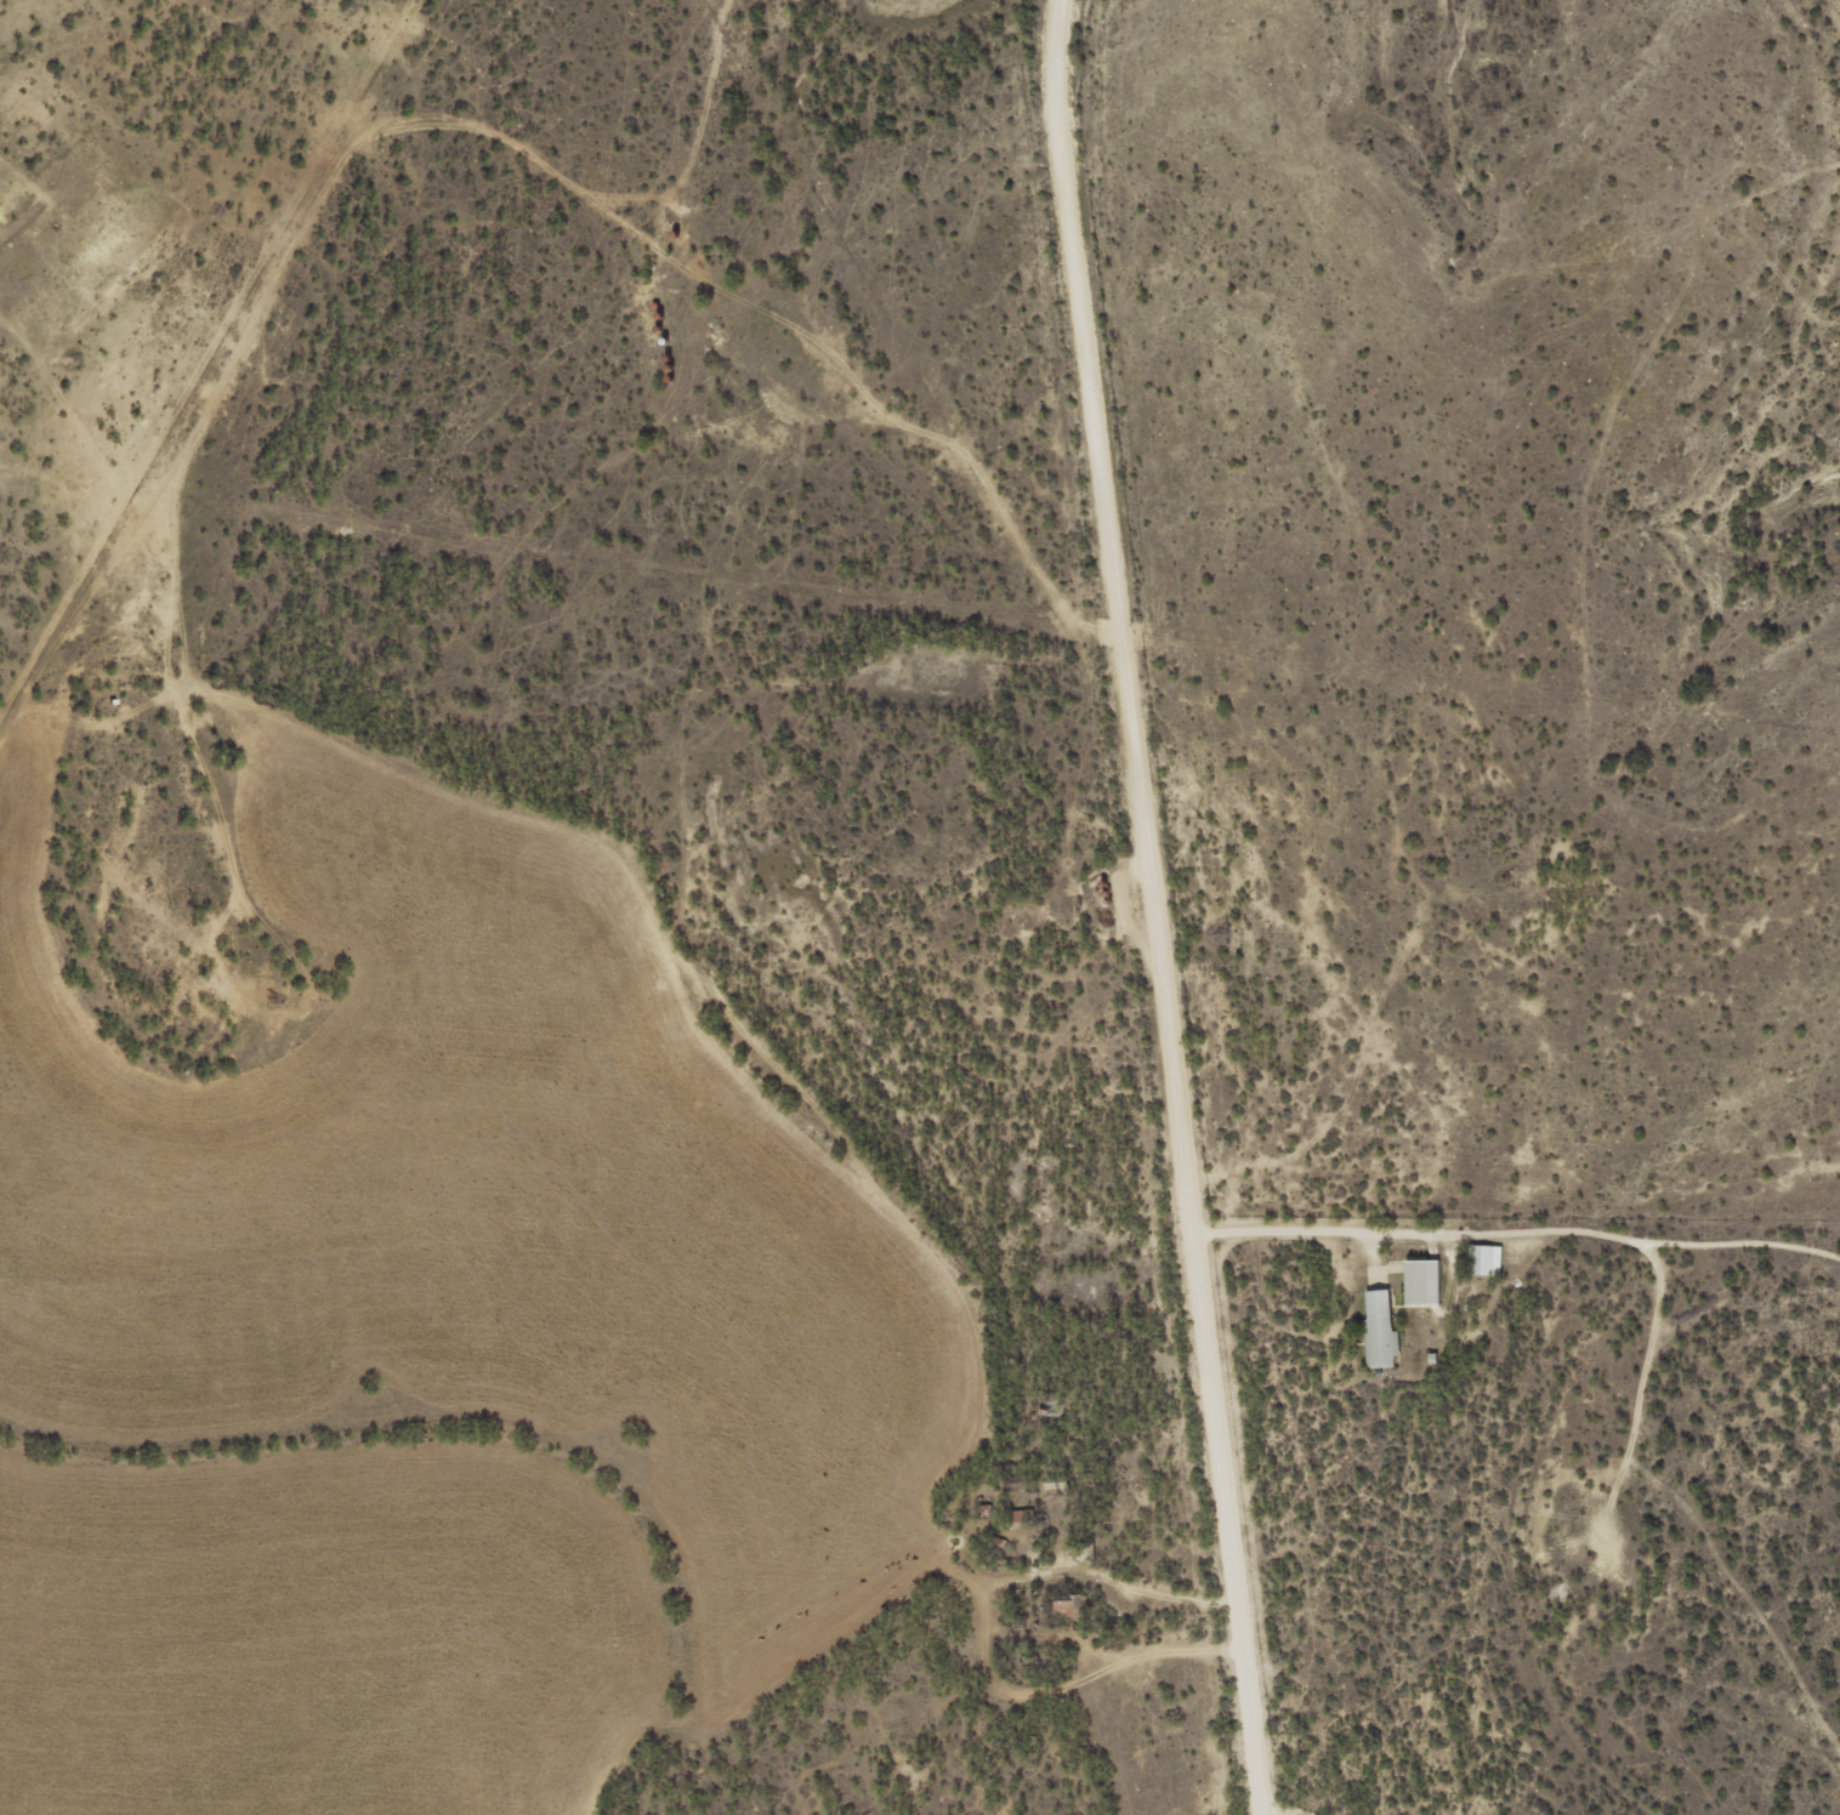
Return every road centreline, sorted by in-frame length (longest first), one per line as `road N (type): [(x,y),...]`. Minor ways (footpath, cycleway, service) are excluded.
road 1 (residential): [(1232,1814),(1073,131),(1073,0)]

